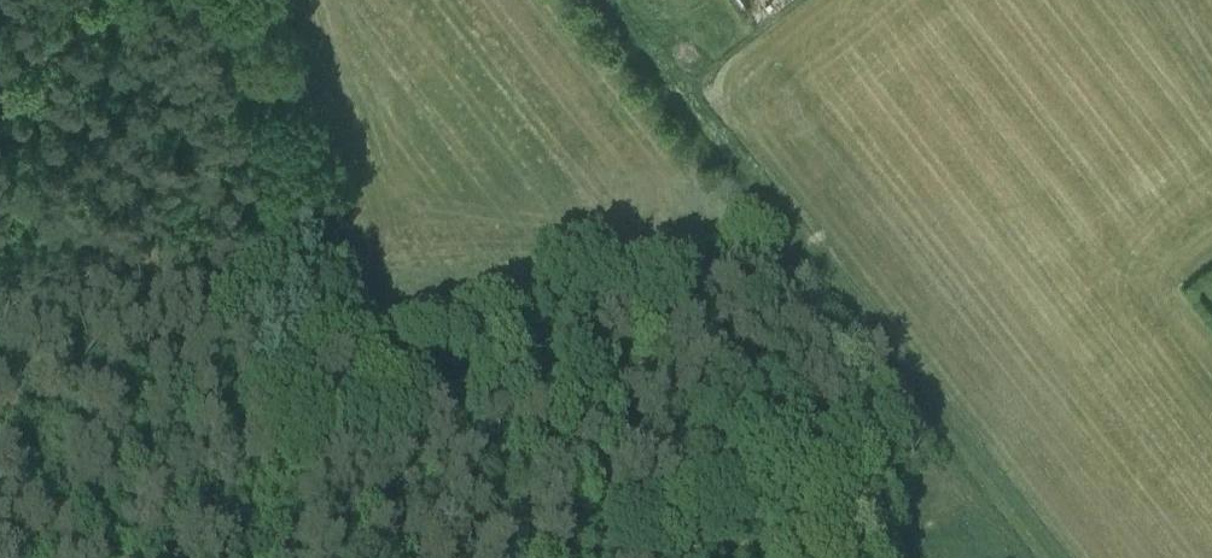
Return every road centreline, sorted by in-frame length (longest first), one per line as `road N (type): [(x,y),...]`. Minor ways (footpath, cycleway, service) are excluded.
road 1 (track): [(667,557),(869,544)]

